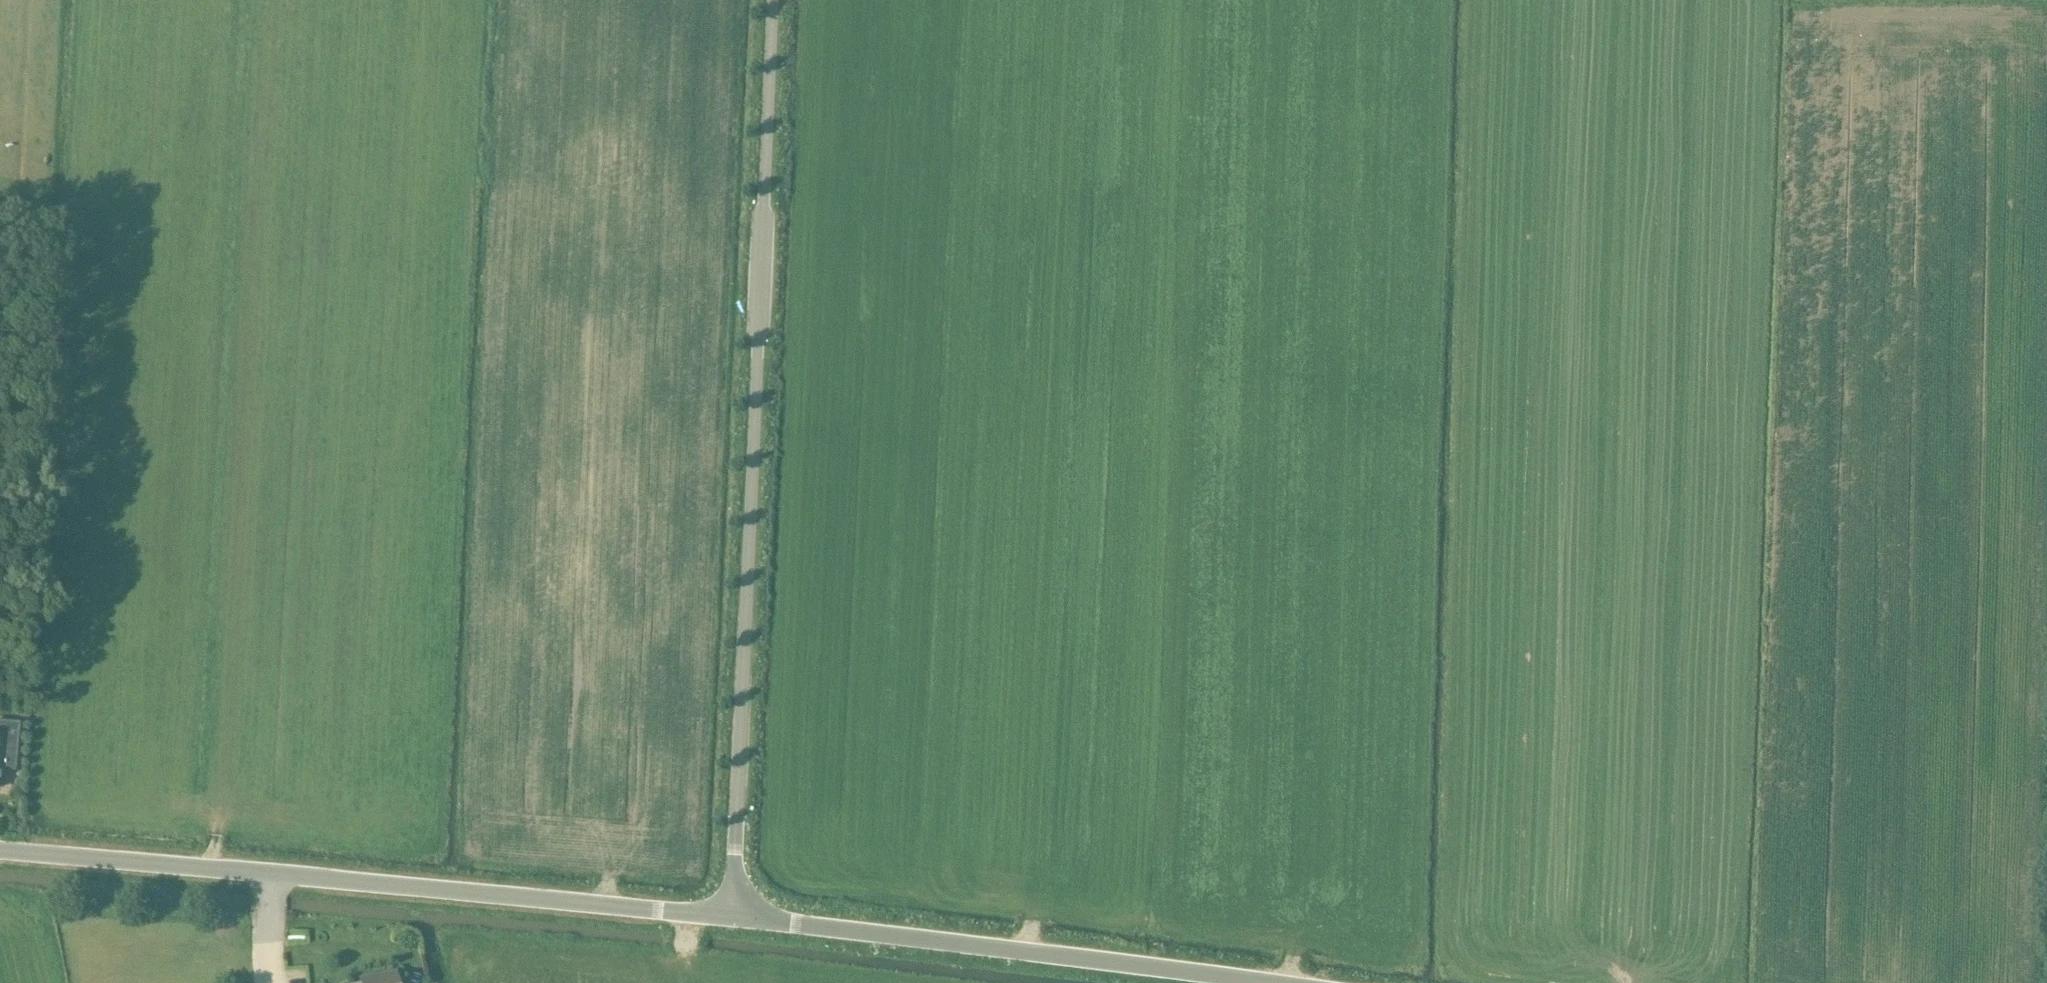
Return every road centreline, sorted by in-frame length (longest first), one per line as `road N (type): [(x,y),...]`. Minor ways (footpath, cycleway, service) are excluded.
road 1 (unclassified): [(734,915),(774,0)]
road 2 (unclassified): [(734,915),(0,862)]
road 3 (unclassified): [(1219,982),(734,915)]

